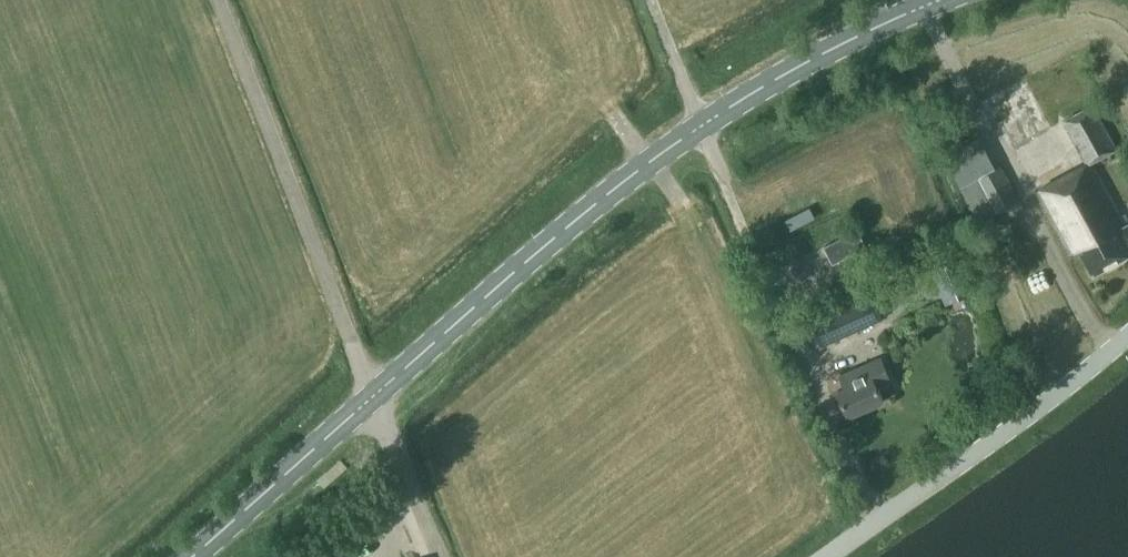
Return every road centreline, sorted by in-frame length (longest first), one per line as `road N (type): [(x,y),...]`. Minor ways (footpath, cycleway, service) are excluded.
road 1 (tertiary): [(199,556),(590,211),(805,65),(947,0)]
road 2 (unclassified): [(834,556),(1127,336)]
road 3 (track): [(439,556),(377,403)]

